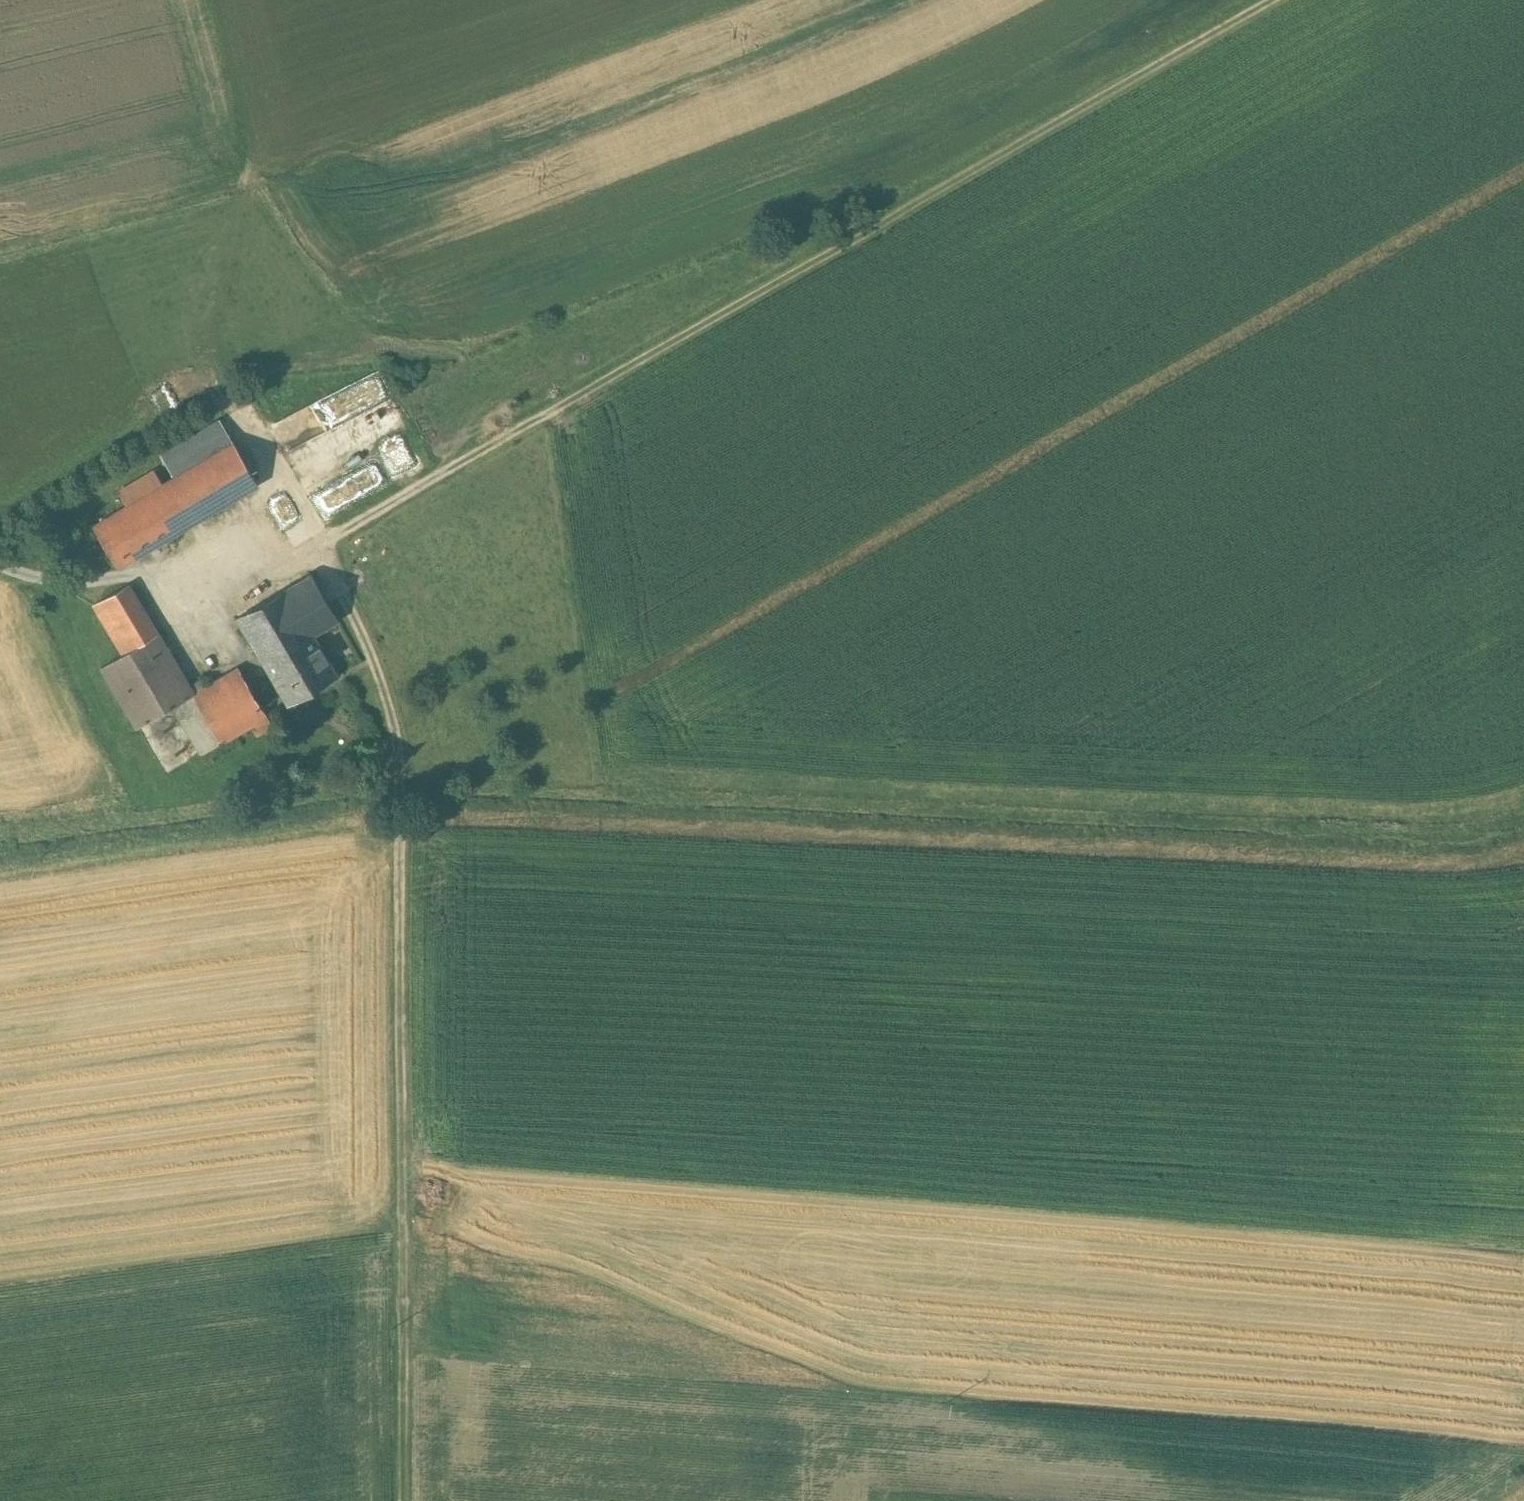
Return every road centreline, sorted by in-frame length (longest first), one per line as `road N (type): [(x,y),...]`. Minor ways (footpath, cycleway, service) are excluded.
road 1 (track): [(1264,0),(331,535)]
road 2 (track): [(323,539),(373,653),(396,746),(412,1500)]
road 3 (track): [(323,539),(235,396),(212,336),(214,286),(248,220),(259,119)]

